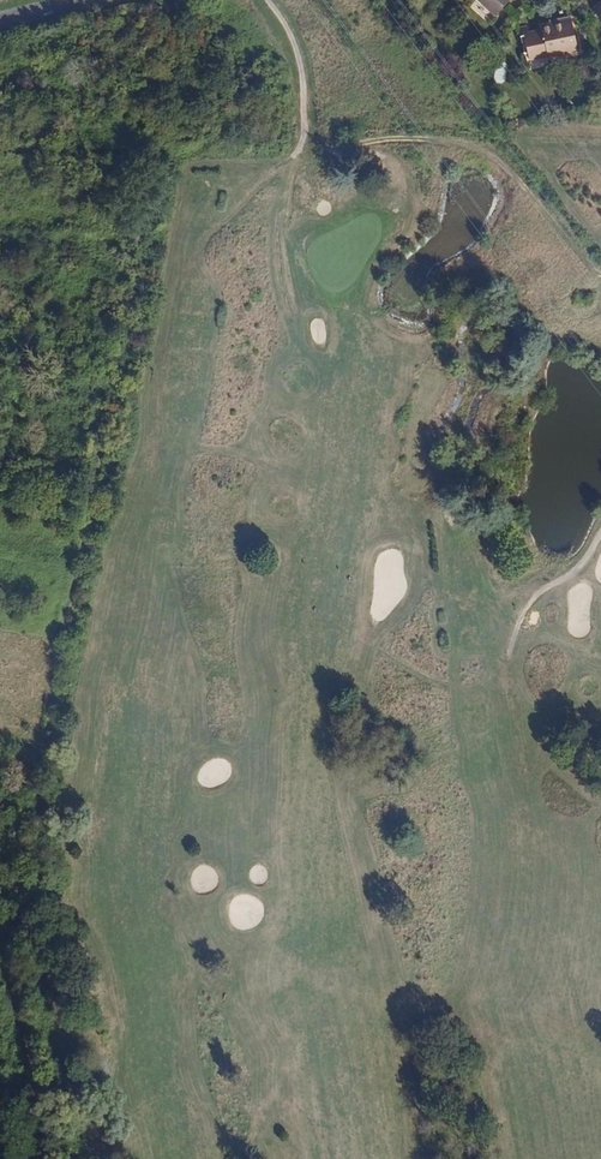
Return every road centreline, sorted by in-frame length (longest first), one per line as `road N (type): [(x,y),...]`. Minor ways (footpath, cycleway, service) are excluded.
road 1 (track): [(45,1158),(13,959),(0,937)]
road 2 (track): [(161,157),(141,150),(0,148)]

